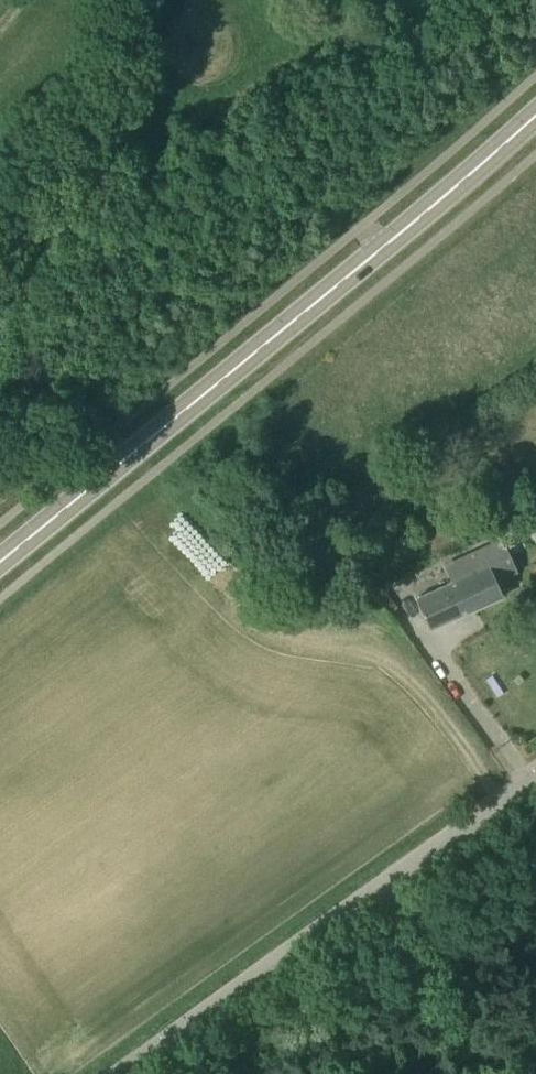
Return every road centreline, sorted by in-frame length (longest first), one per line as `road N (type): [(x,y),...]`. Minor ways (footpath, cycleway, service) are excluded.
road 1 (secondary): [(0,562),(535,115)]
road 2 (residential): [(107,1073),(535,774)]

